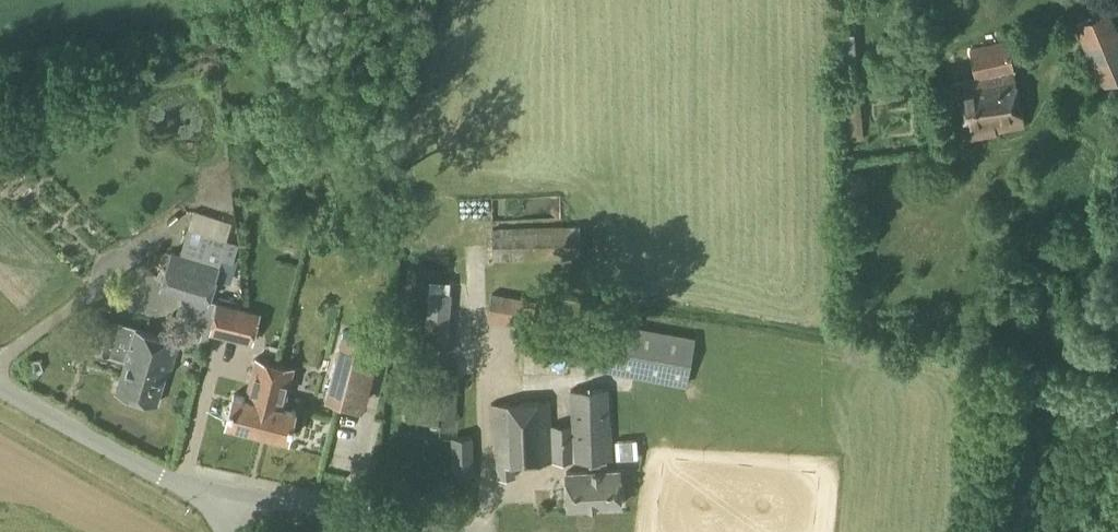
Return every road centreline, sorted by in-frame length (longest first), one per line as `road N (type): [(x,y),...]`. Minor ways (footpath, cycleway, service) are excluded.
road 1 (unclassified): [(234,504),(172,485),(0,391)]
road 2 (unclassified): [(234,504),(396,531)]

